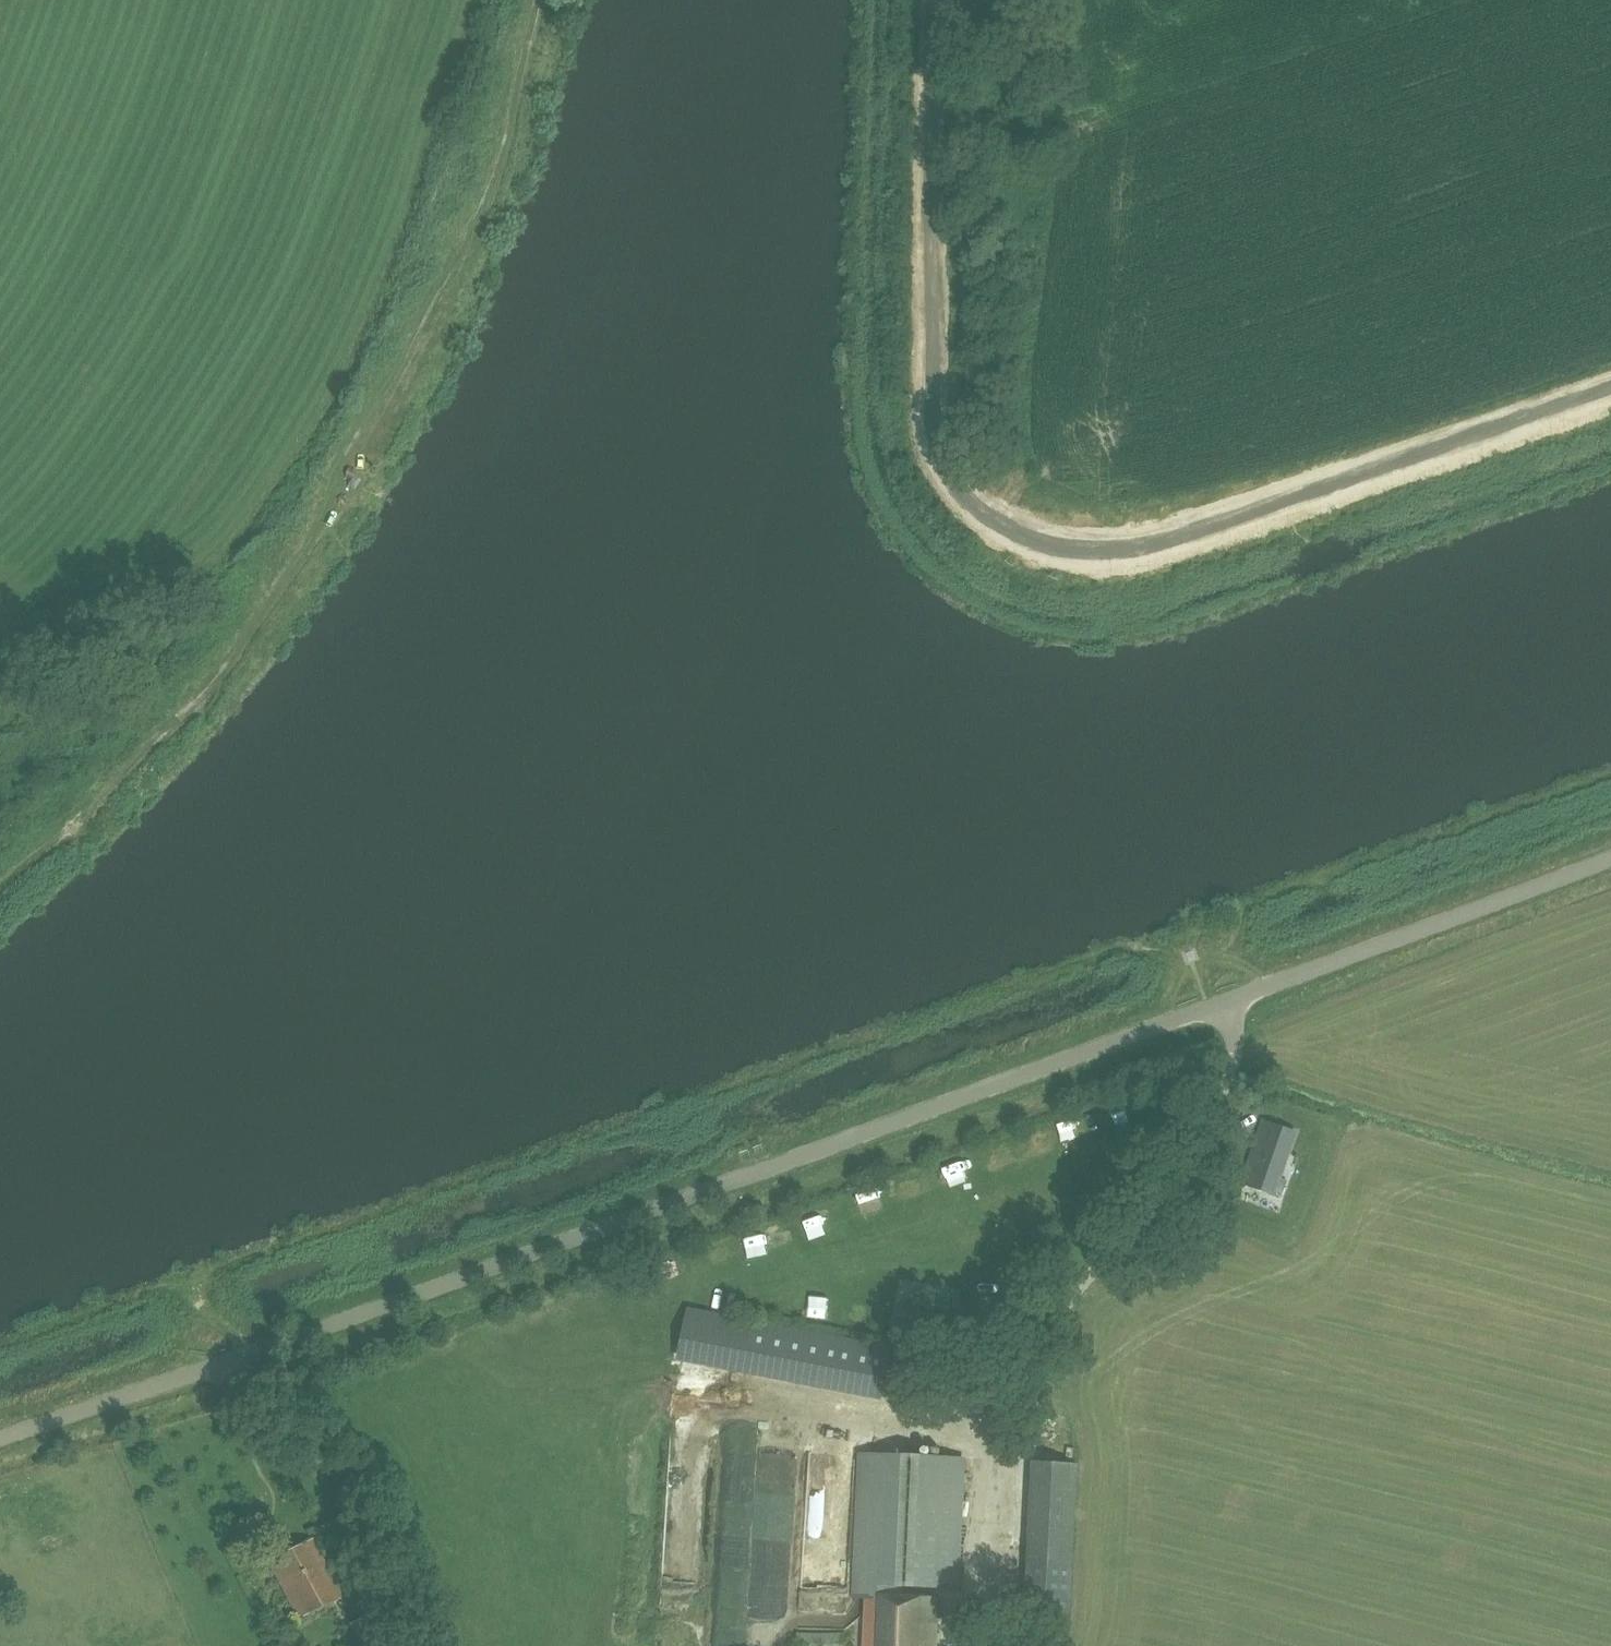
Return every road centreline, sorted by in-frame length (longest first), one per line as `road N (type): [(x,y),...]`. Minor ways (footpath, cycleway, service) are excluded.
road 1 (unclassified): [(1610,859),(638,1219),(0,1441)]
road 2 (track): [(1610,396),(1132,555),(1077,556),(1028,538),(970,492),(937,427),(937,0)]
road 3 (track): [(0,887),(130,776),(338,503),(412,365),(486,188),(522,70),(533,0)]
road 4 (track): [(222,1364),(273,1427),(353,1488),(360,1525)]

